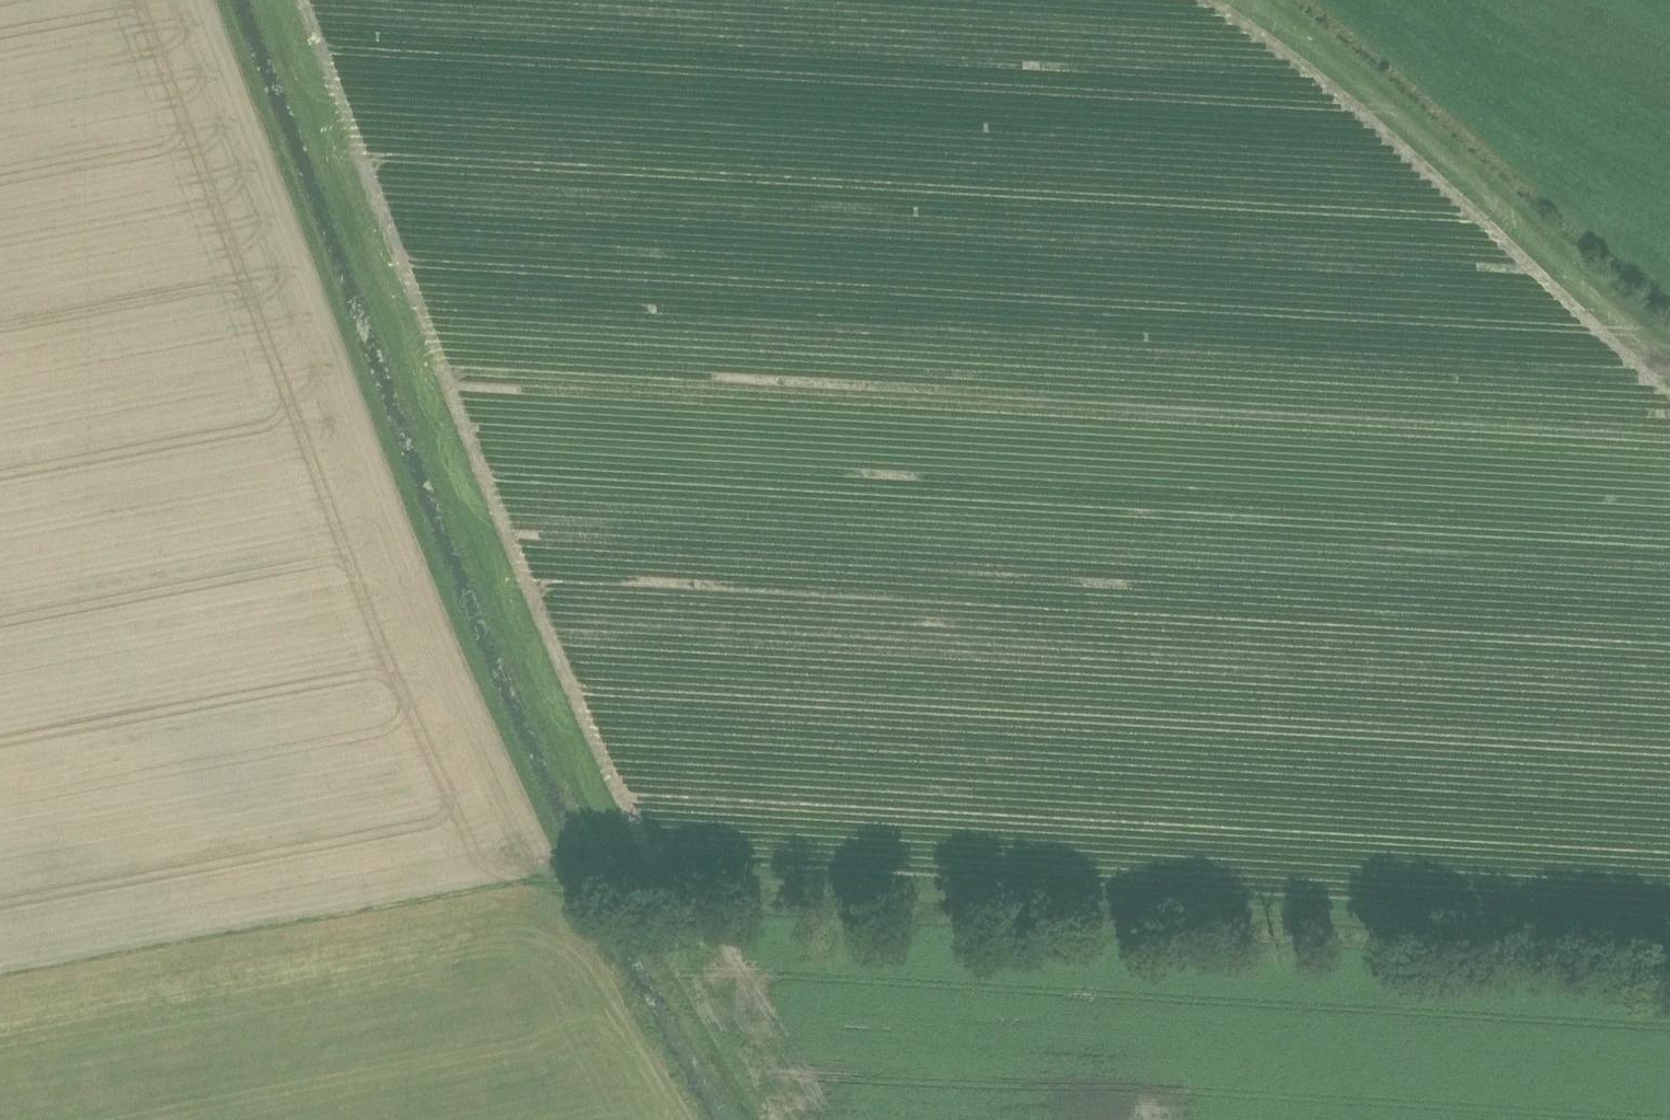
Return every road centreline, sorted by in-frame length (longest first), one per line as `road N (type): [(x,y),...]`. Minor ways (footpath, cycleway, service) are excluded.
road 1 (track): [(1669,942),(628,881),(556,885)]
road 2 (track): [(1669,338),(1278,0)]

